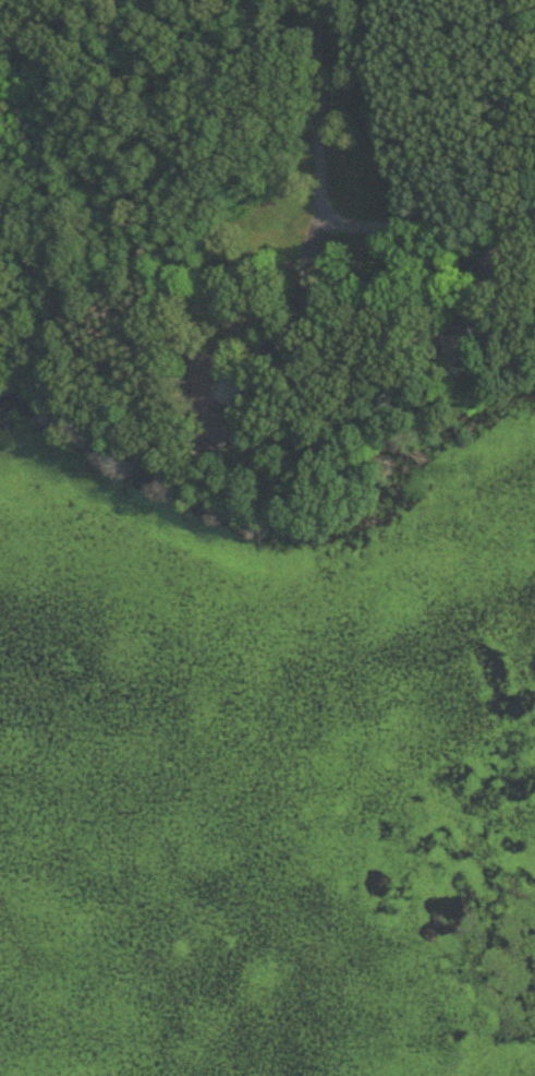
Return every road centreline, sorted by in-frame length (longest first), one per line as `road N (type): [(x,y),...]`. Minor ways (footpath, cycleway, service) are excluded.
road 1 (residential): [(311,0),(316,211)]

